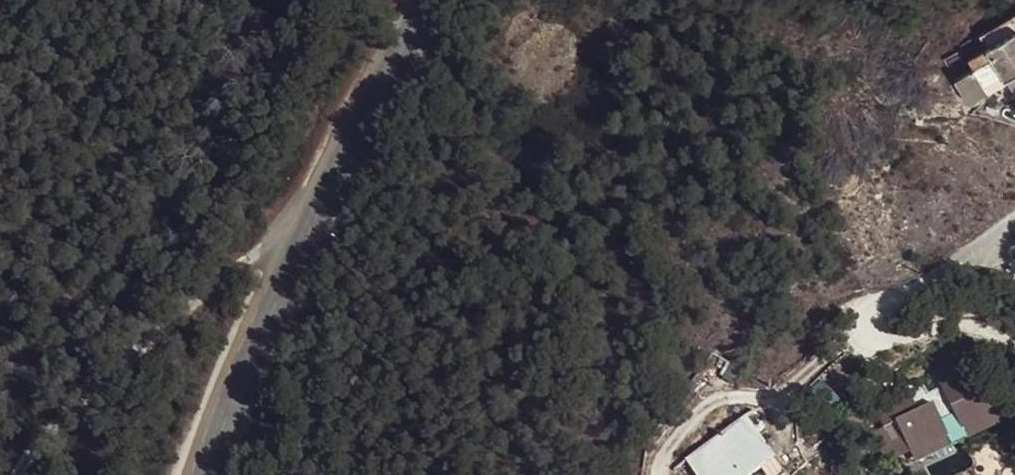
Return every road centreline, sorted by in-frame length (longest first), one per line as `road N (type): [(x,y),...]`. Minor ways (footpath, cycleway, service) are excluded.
road 1 (tertiary): [(202,474),(306,220),(396,42),(427,0)]
road 2 (track): [(14,474),(48,426),(306,220)]

